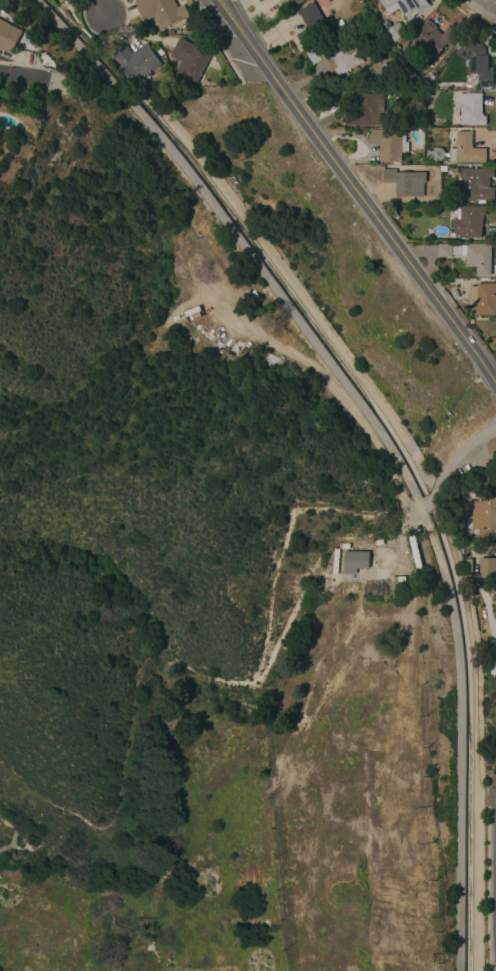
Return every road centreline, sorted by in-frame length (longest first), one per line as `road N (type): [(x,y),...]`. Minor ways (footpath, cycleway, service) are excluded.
road 1 (primary): [(495,386),(217,0)]

